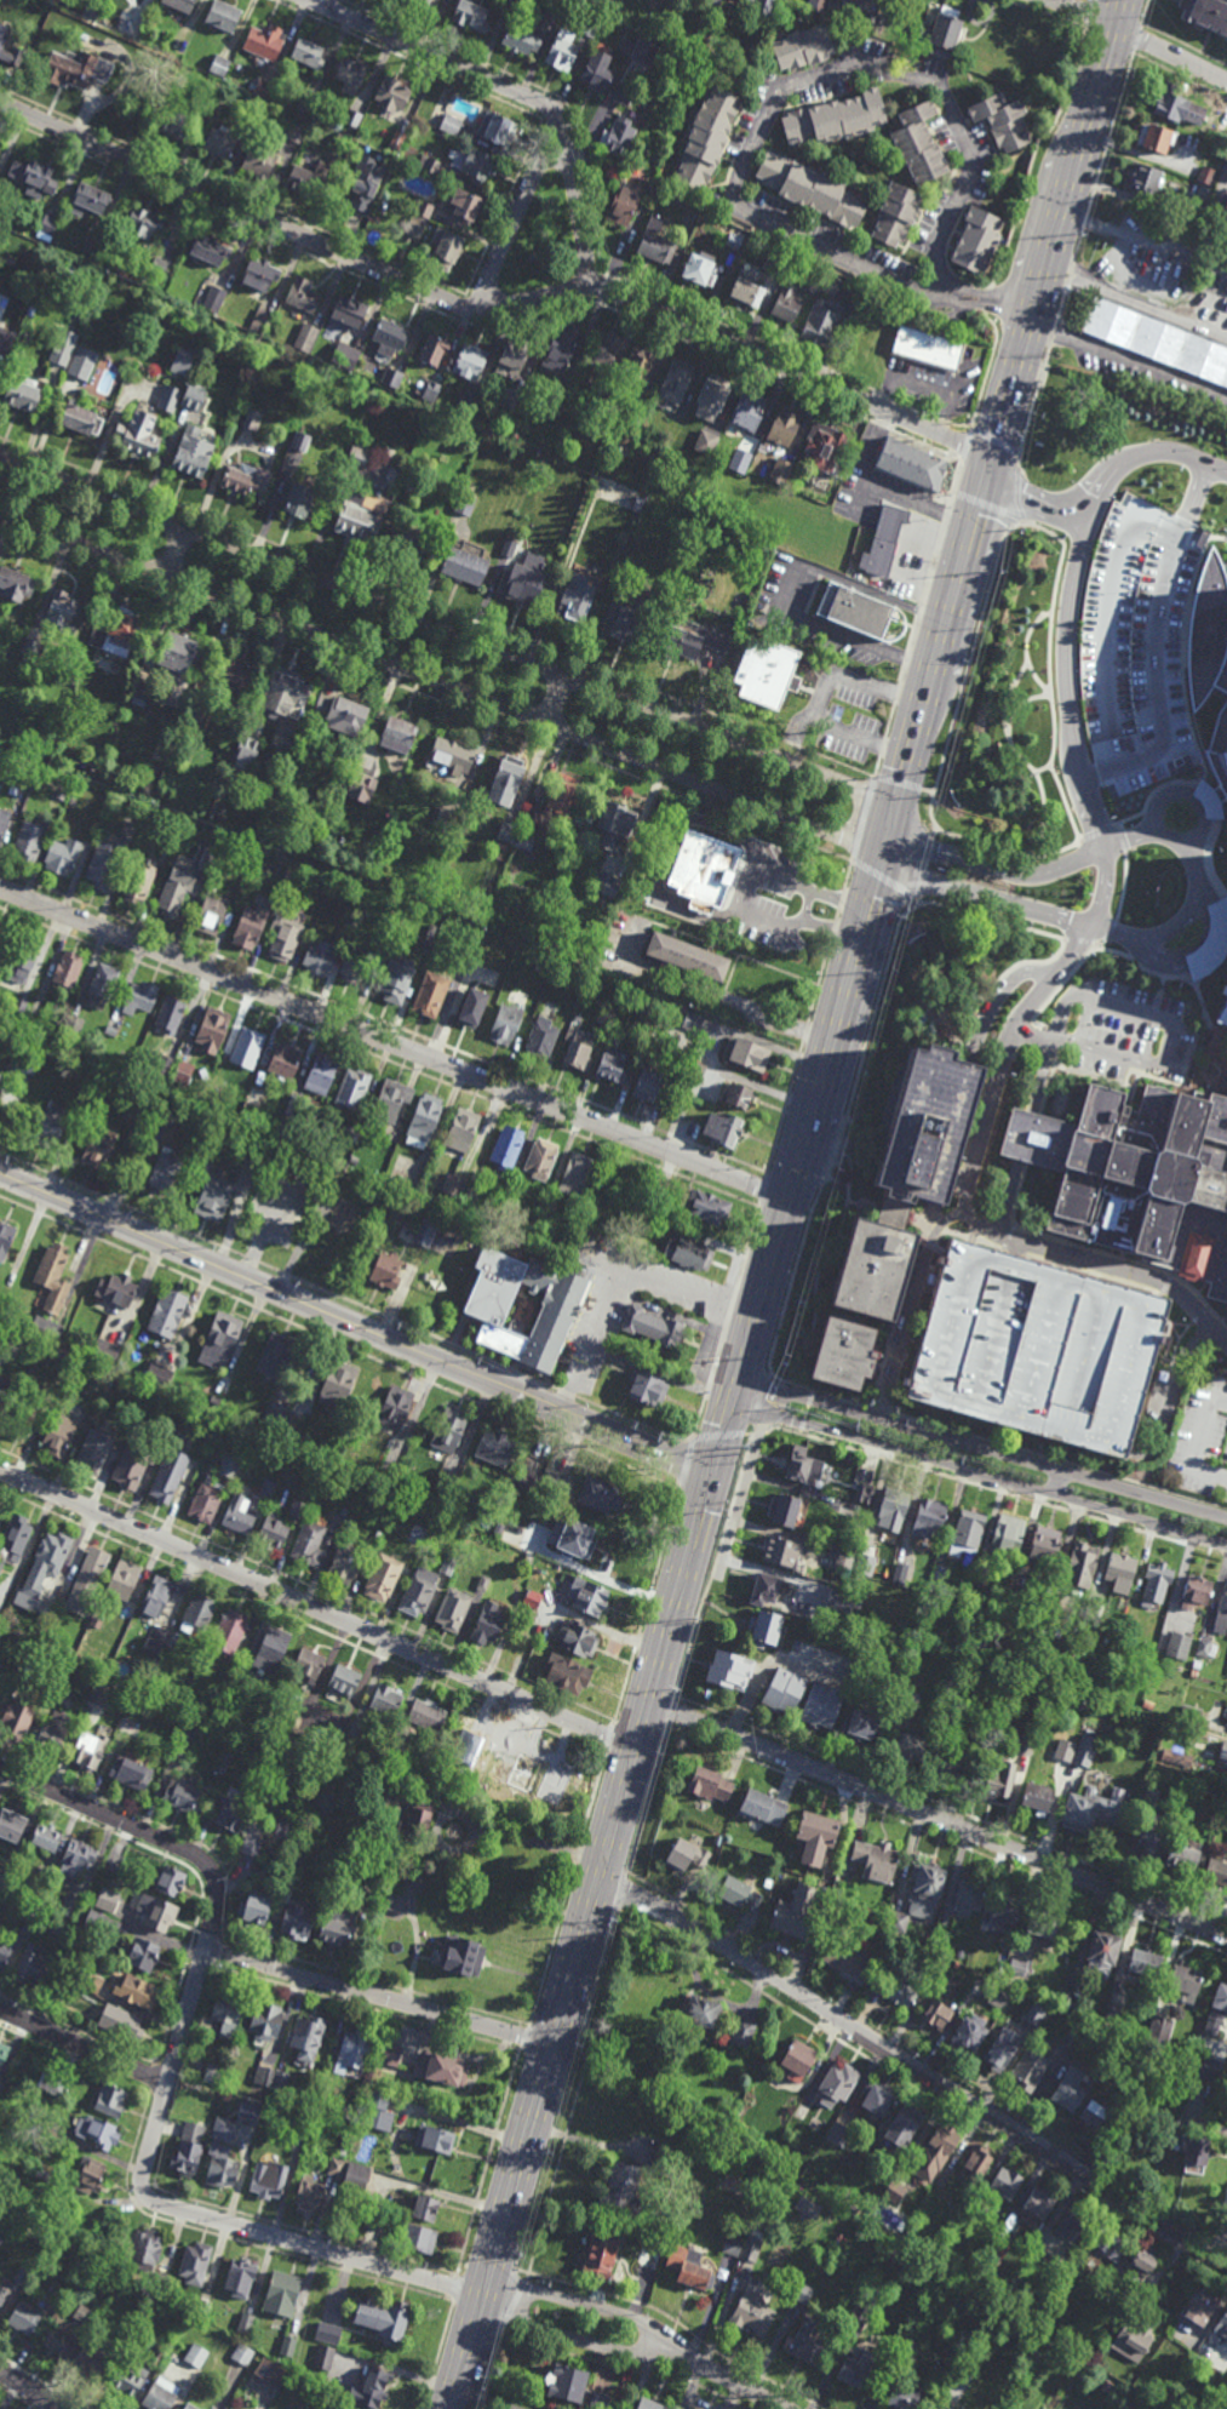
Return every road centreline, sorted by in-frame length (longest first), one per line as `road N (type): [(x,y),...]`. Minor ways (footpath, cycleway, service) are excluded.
road 1 (primary): [(450,2408),(787,1198)]
road 2 (primary): [(787,1198),(1116,23)]
road 3 (residential): [(890,817),(871,796),(0,456)]
road 4 (residential): [(0,513),(879,856)]
road 5 (residential): [(0,887),(787,1198)]
road 6 (tertiary): [(710,1474),(0,1175)]
road 7 (residential): [(598,1873),(1226,2263)]
road 8 (residential): [(936,88),(879,65),(776,95),(733,199),(934,282),(938,247),(974,167),(936,88)]
road 9 (residential): [(0,1471),(631,1751)]
road 10 (residential): [(550,2045),(220,1951),(211,1934),(218,1887),(199,1856),(0,1769)]
road 11 (residential): [(603,288),(472,311),(0,101)]
road 12 (residential): [(482,2294),(149,2198),(141,2176),(164,2098),(154,2079),(0,2011)]
road 13 (residential): [(646,1701),(1226,1935)]
road 14 (residential): [(1226,1520),(735,1380)]
road 15 (residential): [(768,1417),(1226,1547)]
road 16 (residential): [(311,0),(557,113),(573,147),(590,257),(603,288)]
road 17 (residential): [(603,288),(965,447),(988,467)]
road 18 (residential): [(472,311),(557,113)]
road 19 (residential): [(670,2348),(638,2318),(526,2287),(482,2294)]
road 20 (residential): [(482,2294),(517,2319),(631,2352),(670,2348)]
road 21 (residential): [(718,1580),(773,1390)]
road 22 (residential): [(211,1934),(162,2093)]
road 23 (residential): [(670,2348),(787,2408)]
road 24 (residential): [(1116,23),(1226,80)]

